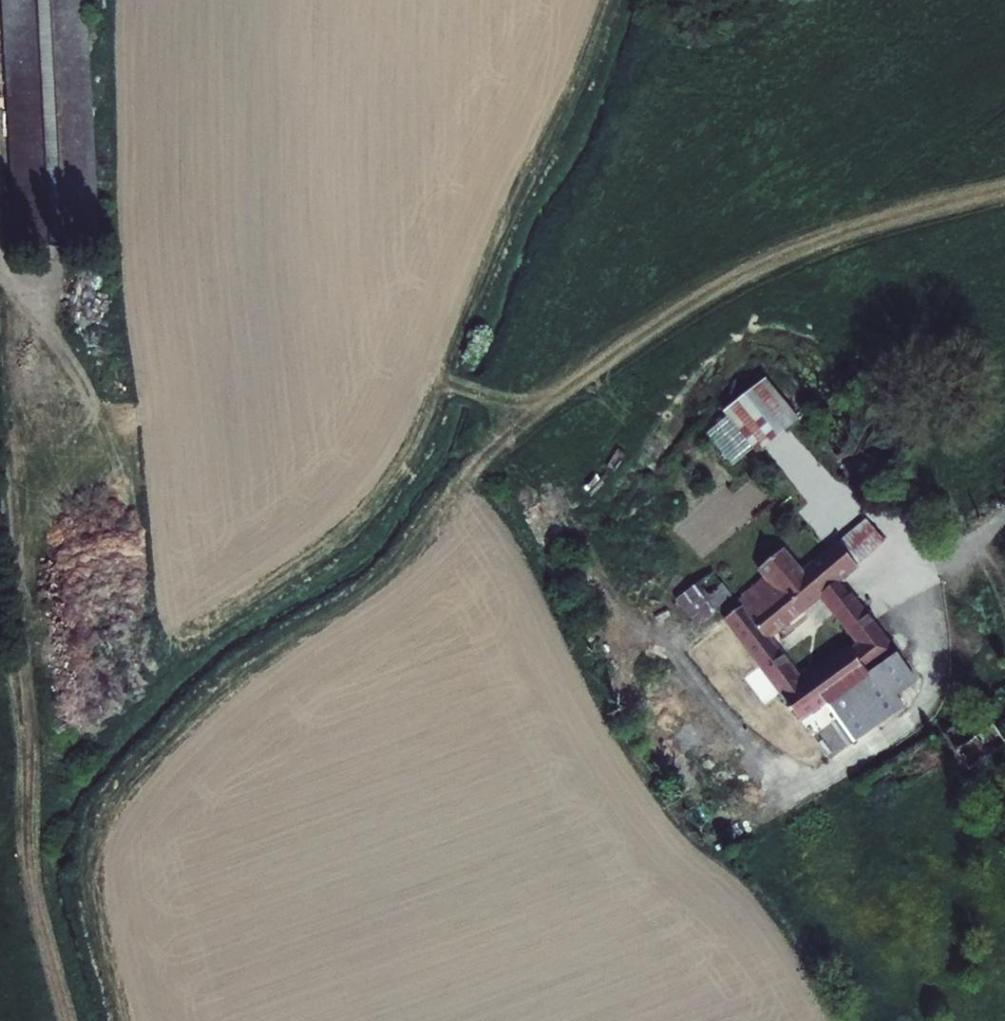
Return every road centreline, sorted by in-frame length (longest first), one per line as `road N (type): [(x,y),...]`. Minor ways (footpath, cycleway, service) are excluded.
road 1 (unclassified): [(901,597),(1004,517)]

